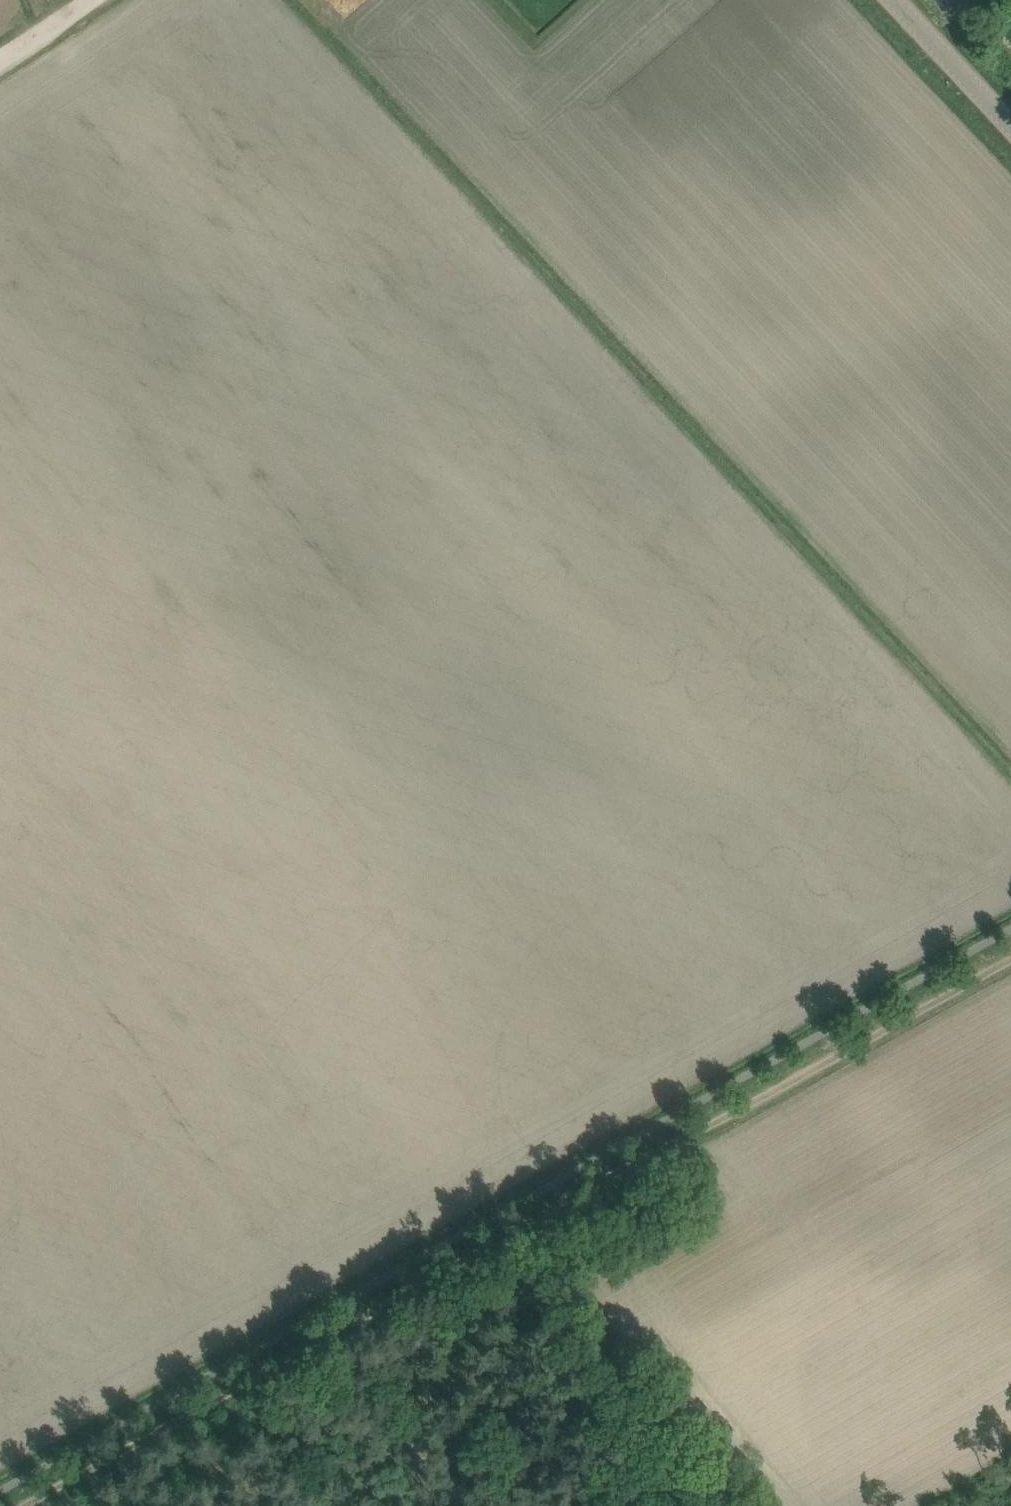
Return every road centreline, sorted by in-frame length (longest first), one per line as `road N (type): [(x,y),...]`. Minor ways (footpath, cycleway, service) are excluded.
road 1 (track): [(15,1505),(1010,959)]
road 2 (tertiary): [(1010,123),(896,0)]

